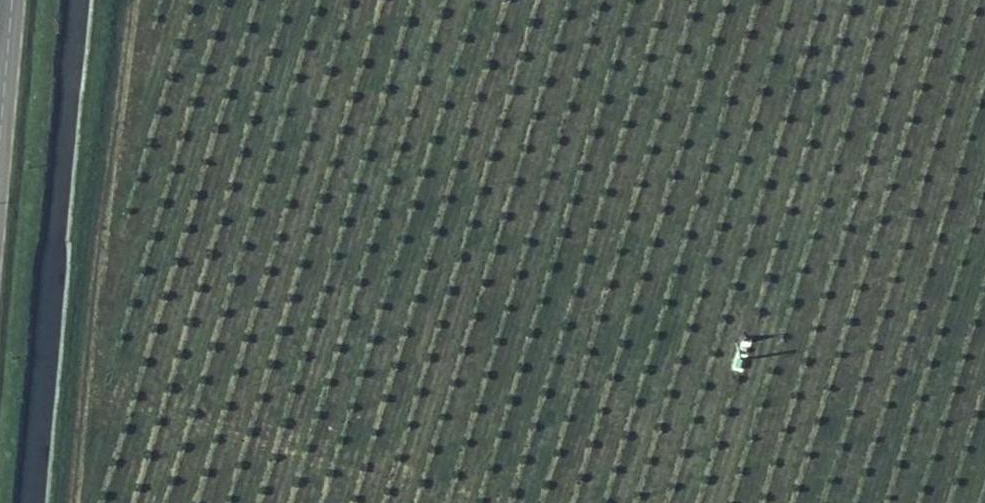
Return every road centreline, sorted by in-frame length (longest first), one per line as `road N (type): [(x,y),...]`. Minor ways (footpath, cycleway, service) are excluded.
road 1 (secondary): [(12,0),(0,124)]

